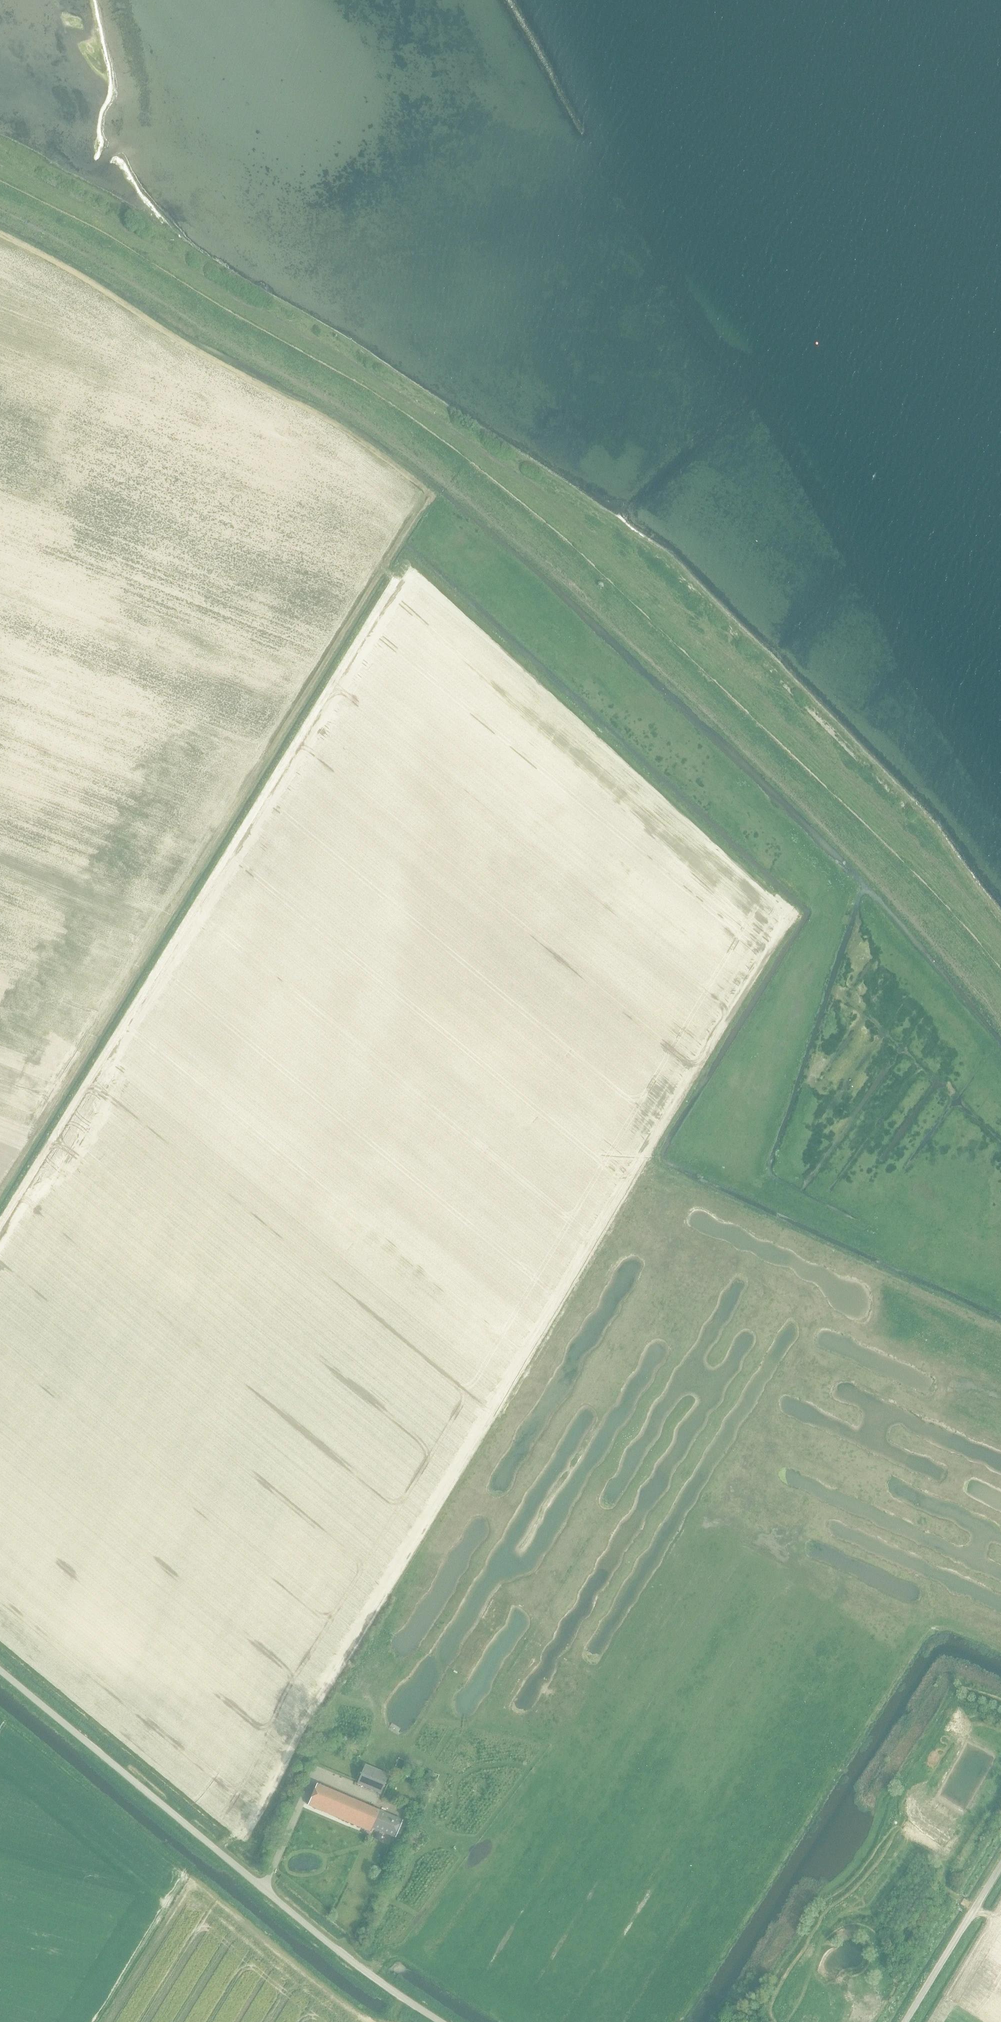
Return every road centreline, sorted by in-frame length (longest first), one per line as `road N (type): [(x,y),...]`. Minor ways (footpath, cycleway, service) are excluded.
road 1 (unclassified): [(441,2021),(362,1969),(0,1667)]
road 2 (unclassified): [(905,2021),(1000,1867)]

